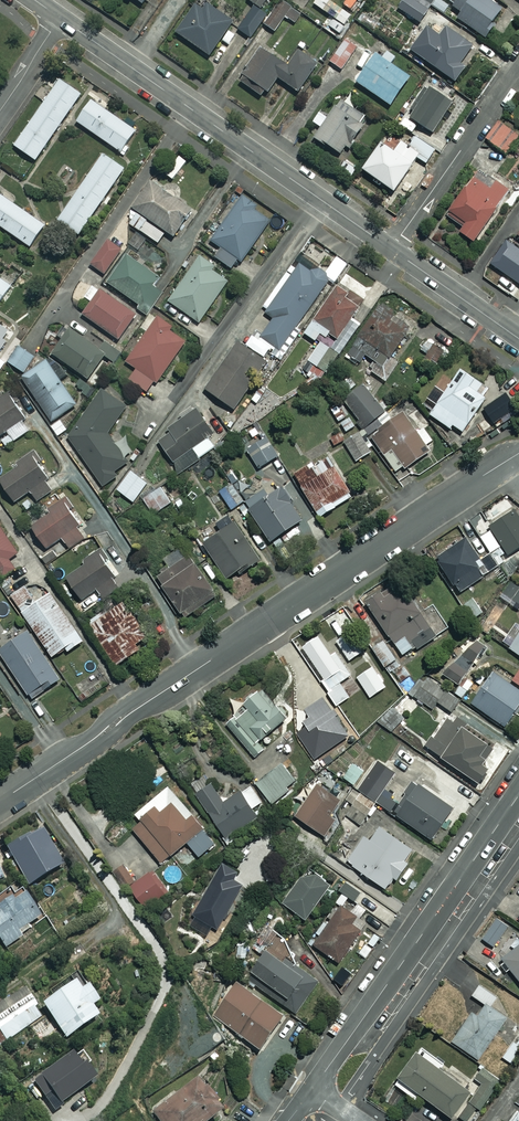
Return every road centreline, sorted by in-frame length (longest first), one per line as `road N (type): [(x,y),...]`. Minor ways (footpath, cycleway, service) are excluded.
road 1 (residential): [(518,453),(0,801)]
road 2 (residential): [(391,249),(60,17)]
road 3 (tertiary): [(518,793),(312,1090)]
road 4 (residential): [(518,67),(391,249)]
road 5 (residential): [(518,339),(391,249)]

